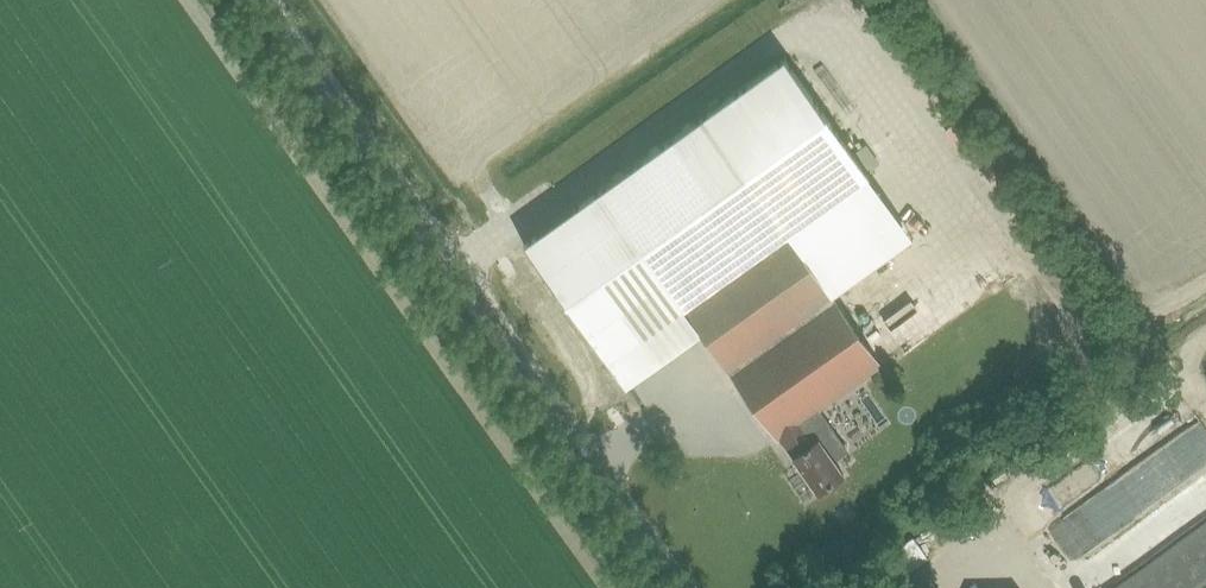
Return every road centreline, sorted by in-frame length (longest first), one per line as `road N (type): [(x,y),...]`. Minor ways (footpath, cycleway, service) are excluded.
road 1 (unclassified): [(680,587),(262,0)]

